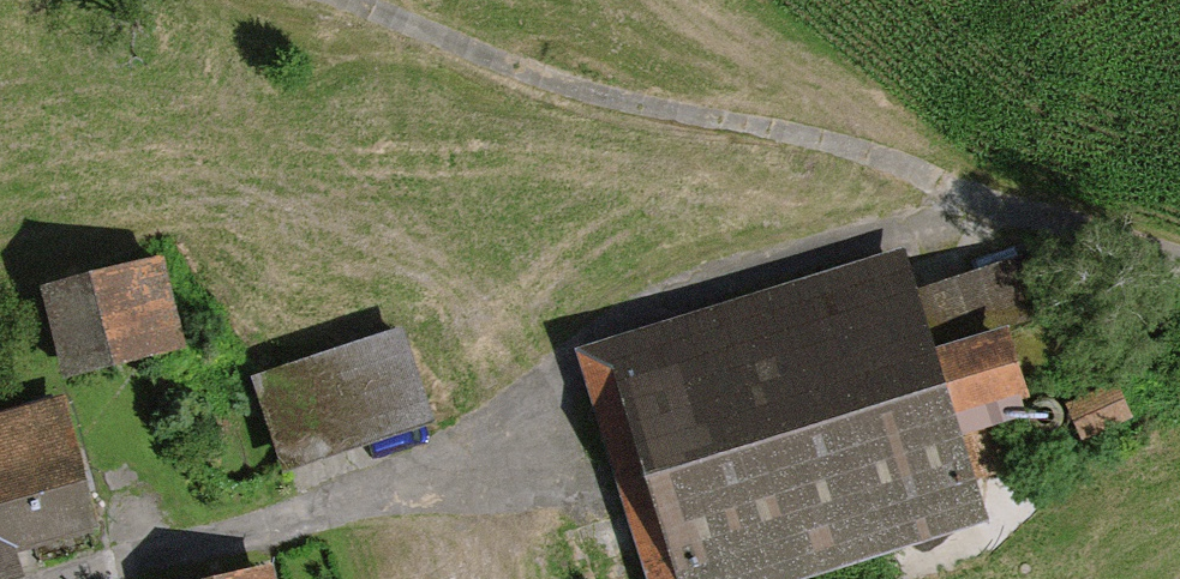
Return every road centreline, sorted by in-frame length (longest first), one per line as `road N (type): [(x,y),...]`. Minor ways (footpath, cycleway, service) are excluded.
road 1 (track): [(1001,210),(819,253),(643,317),(532,403),(374,488),(112,578)]
road 2 (track): [(329,0),(593,103),(767,138),(1001,210)]
road 3 (track): [(1179,260),(1001,210)]

